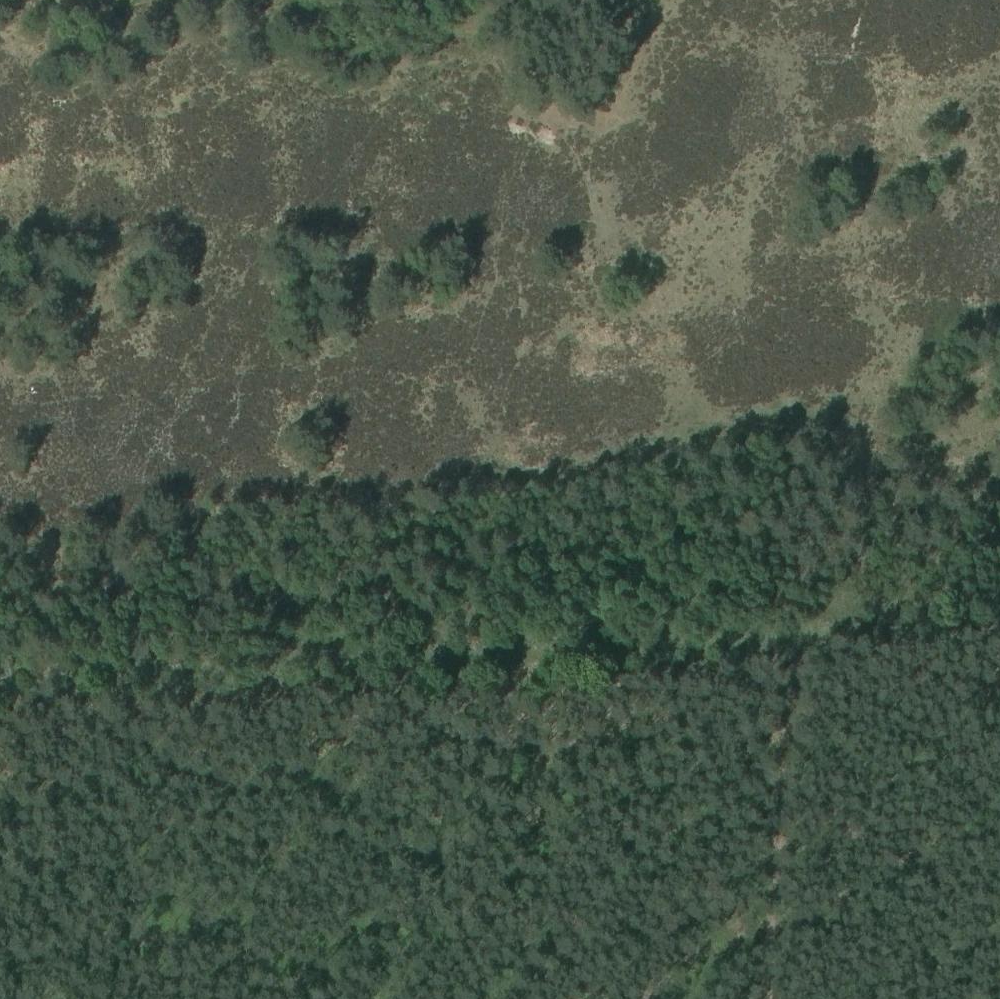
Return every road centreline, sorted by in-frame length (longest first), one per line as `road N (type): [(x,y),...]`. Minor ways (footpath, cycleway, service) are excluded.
road 1 (track): [(0,686),(999,628)]
road 2 (track): [(764,998),(787,642)]

